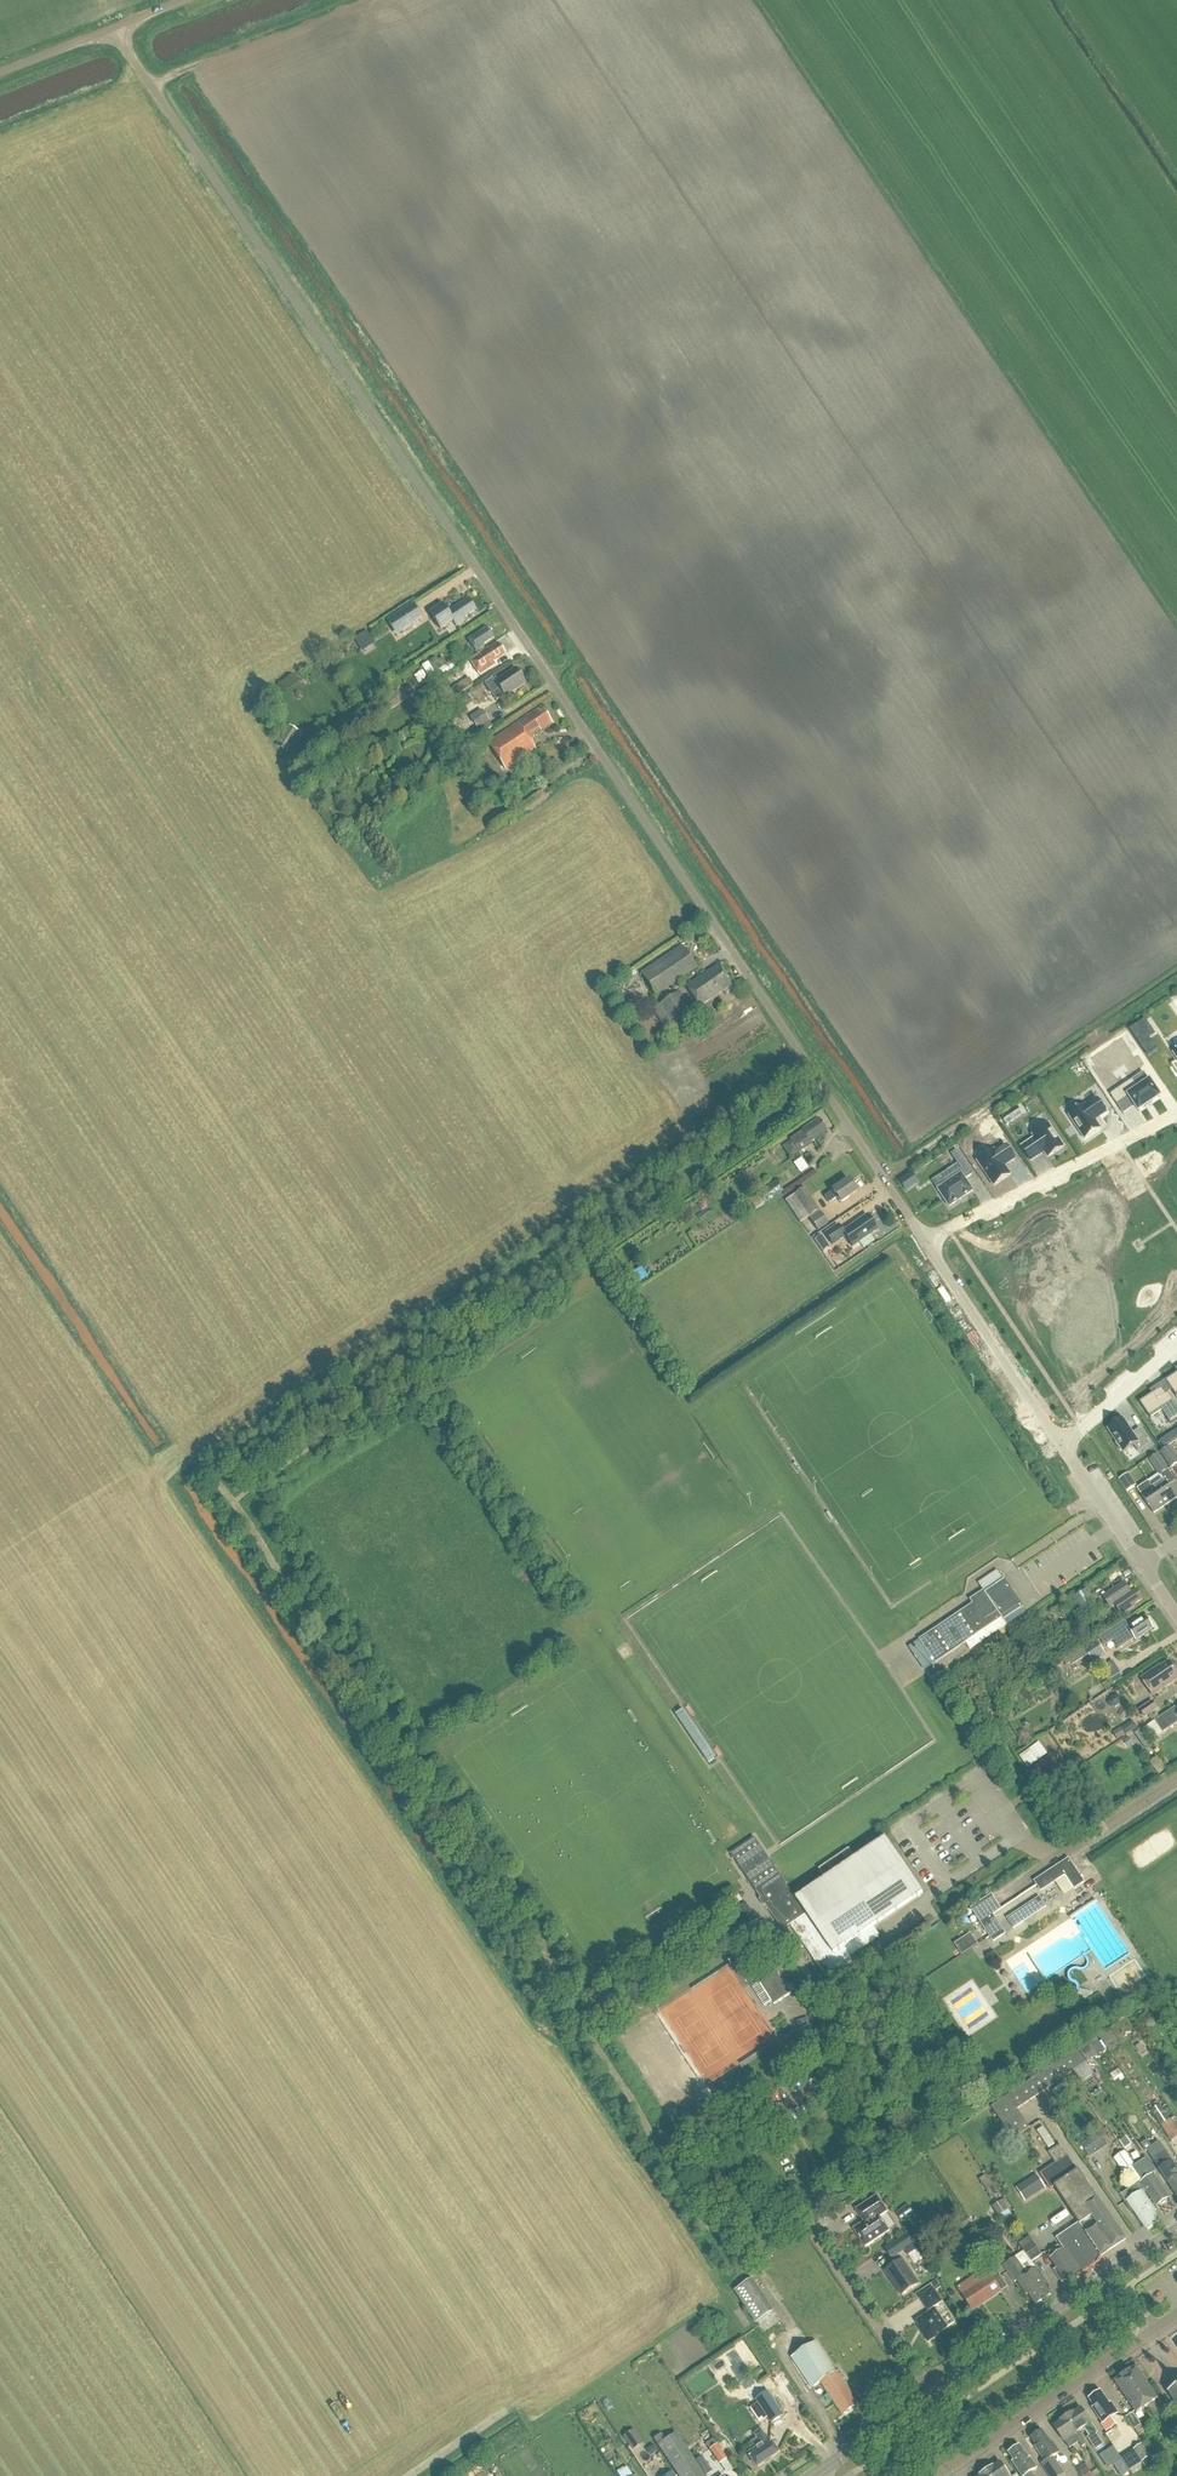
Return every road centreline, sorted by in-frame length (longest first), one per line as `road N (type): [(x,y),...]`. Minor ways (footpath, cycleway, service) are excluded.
road 1 (unclassified): [(927,1246),(115,27)]
road 2 (track): [(234,1502),(358,1695),(500,1864),(573,2014),(685,1949),(723,1922),(727,1901),(747,1890)]
road 3 (residential): [(929,2400),(808,2222),(800,2160),(775,2116)]
road 4 (secondary): [(929,2400),(1176,2231)]
road 5 (unclassified): [(938,2475),(1176,2315)]
road 6 (residential): [(927,1246),(1176,1114)]
road 7 (unclassified): [(1061,1448),(927,1246)]
road 8 (residential): [(1176,1345),(1061,1448)]
road 9 (unclassified): [(1143,1566),(1061,1448)]
road 10 (secondary): [(820,2472),(929,2400)]
road 11 (unclassified): [(0,73),(115,27)]

